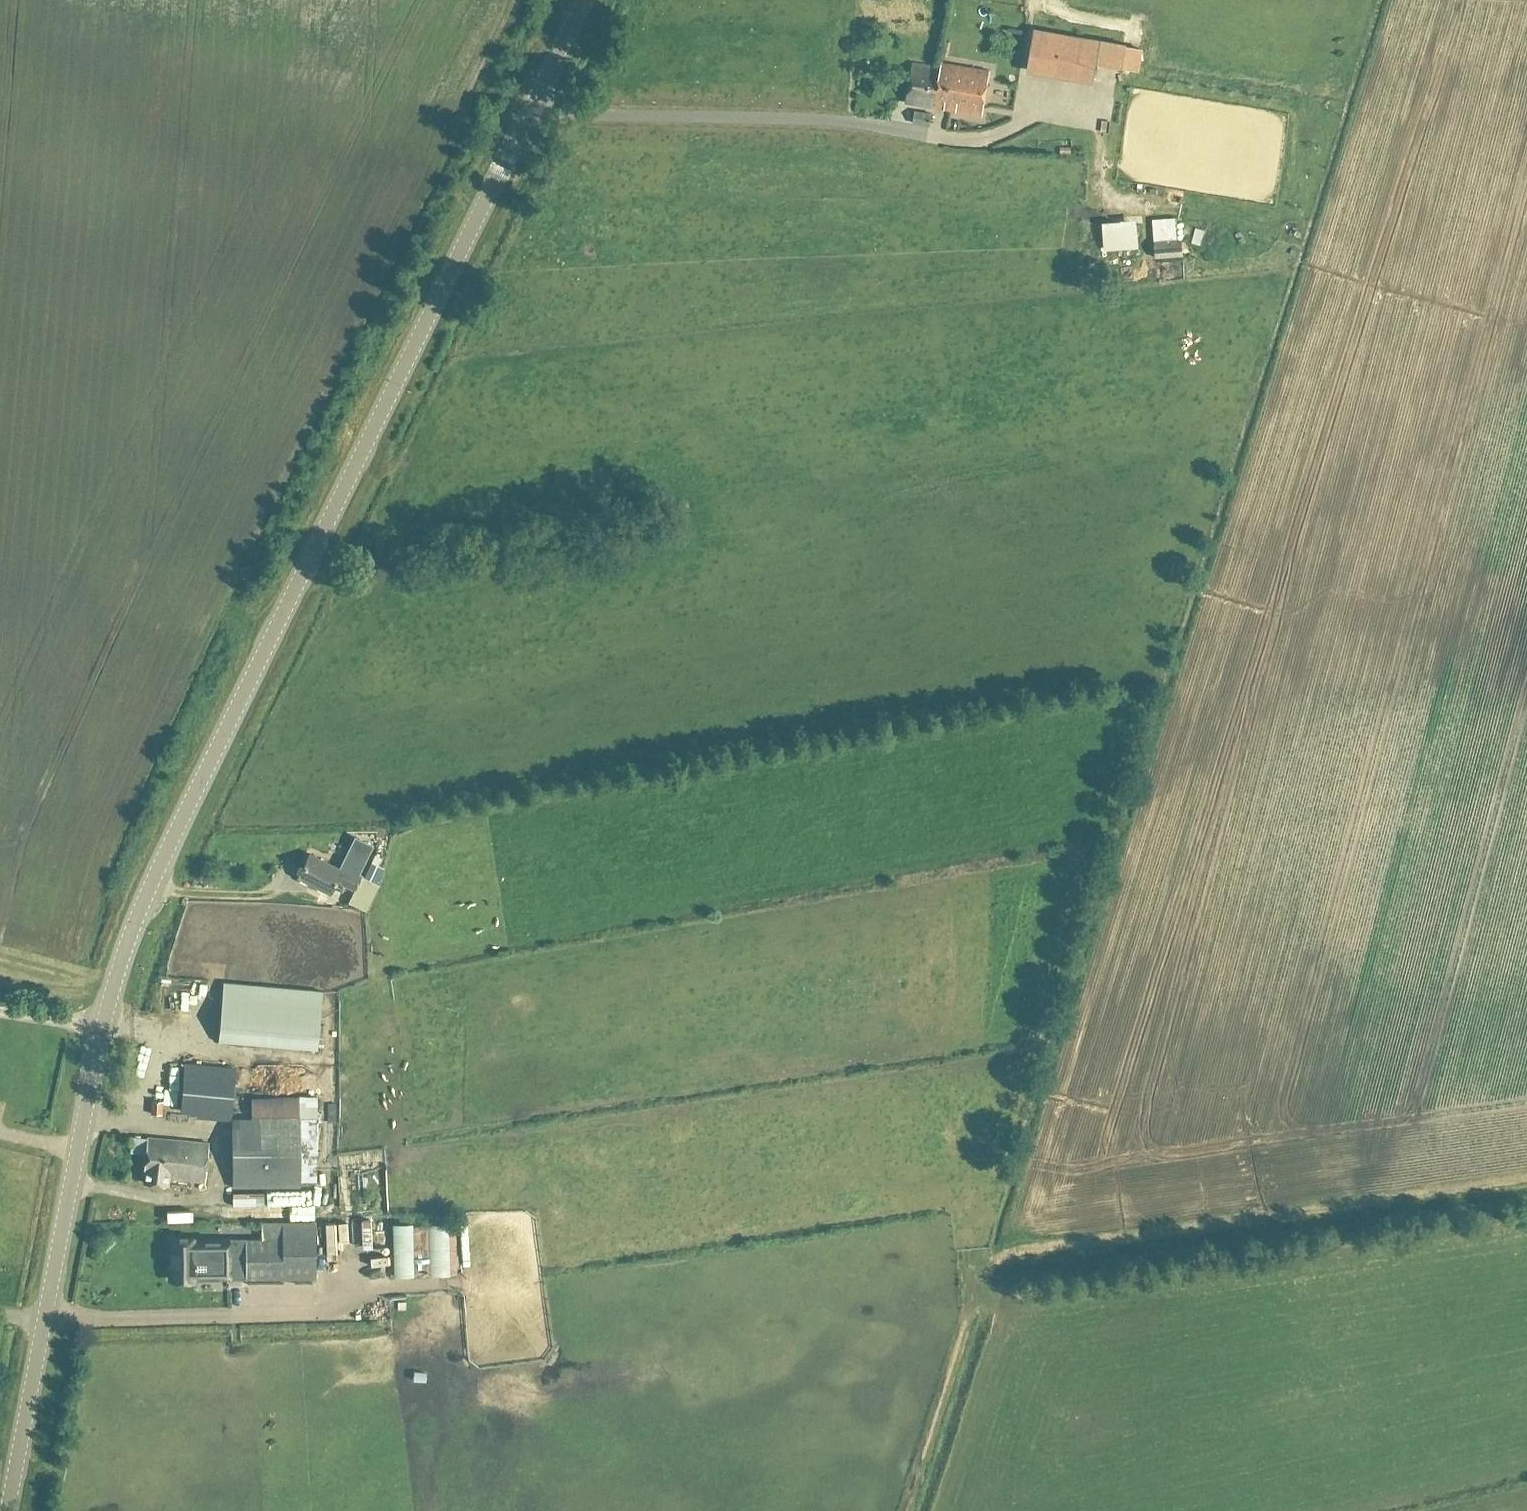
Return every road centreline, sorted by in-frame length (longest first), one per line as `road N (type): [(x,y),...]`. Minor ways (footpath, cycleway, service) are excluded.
road 1 (tertiary): [(12,1510),(91,1098),(148,898),(587,0)]

